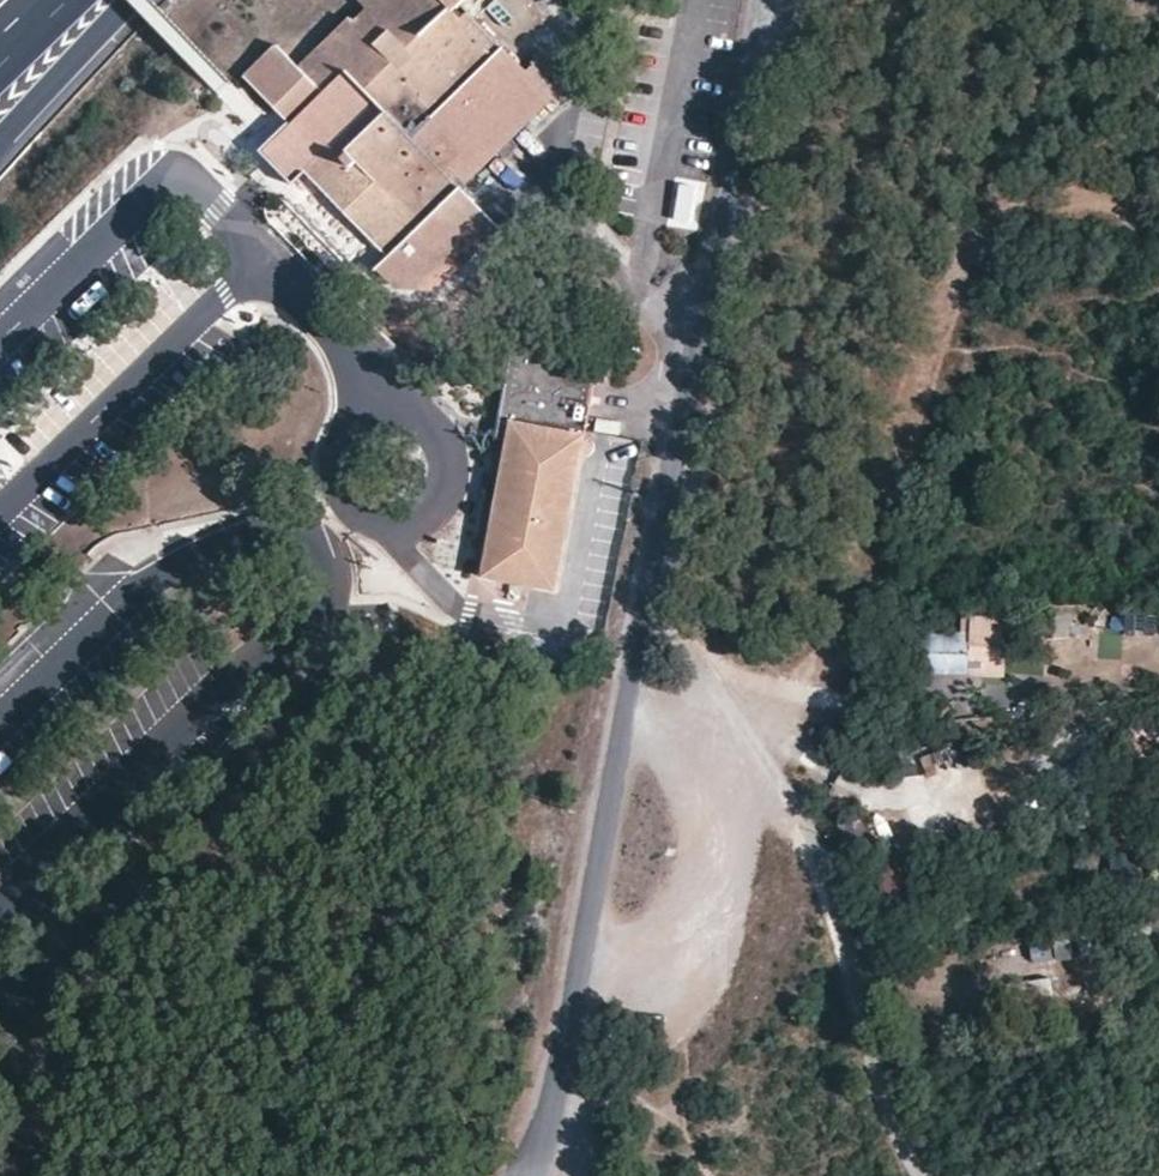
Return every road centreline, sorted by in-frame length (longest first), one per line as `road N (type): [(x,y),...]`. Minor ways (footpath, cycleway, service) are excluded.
road 1 (unclassified): [(534,1175),(760,0)]
road 2 (track): [(649,569),(841,920),(883,1101),(897,1144),(920,1175)]
road 3 (motorway): [(0,140),(128,0)]

